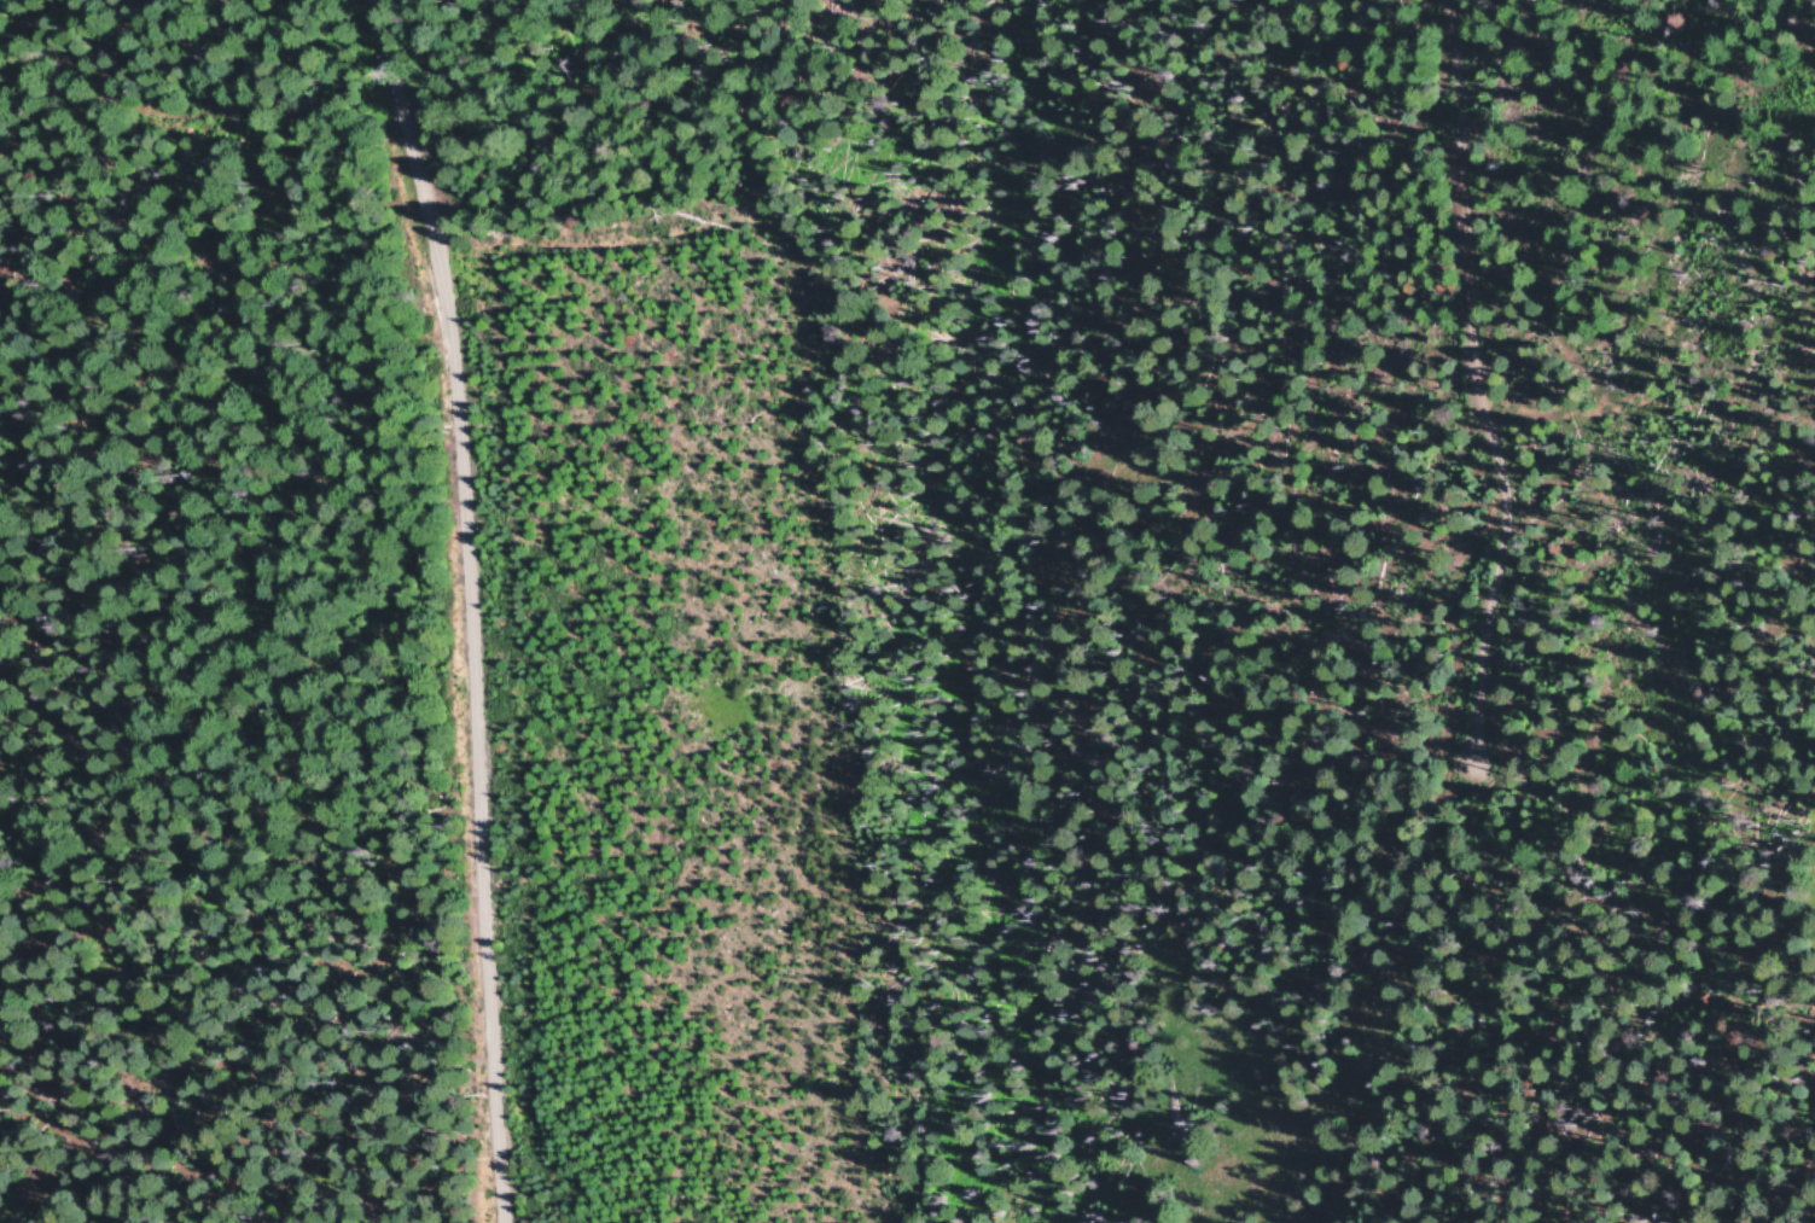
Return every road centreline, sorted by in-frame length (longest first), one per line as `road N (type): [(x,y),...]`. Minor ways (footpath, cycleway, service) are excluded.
road 1 (residential): [(381,0),(485,395),(510,582),(483,869),(516,1222)]
road 2 (track): [(1415,0),(1404,682)]

